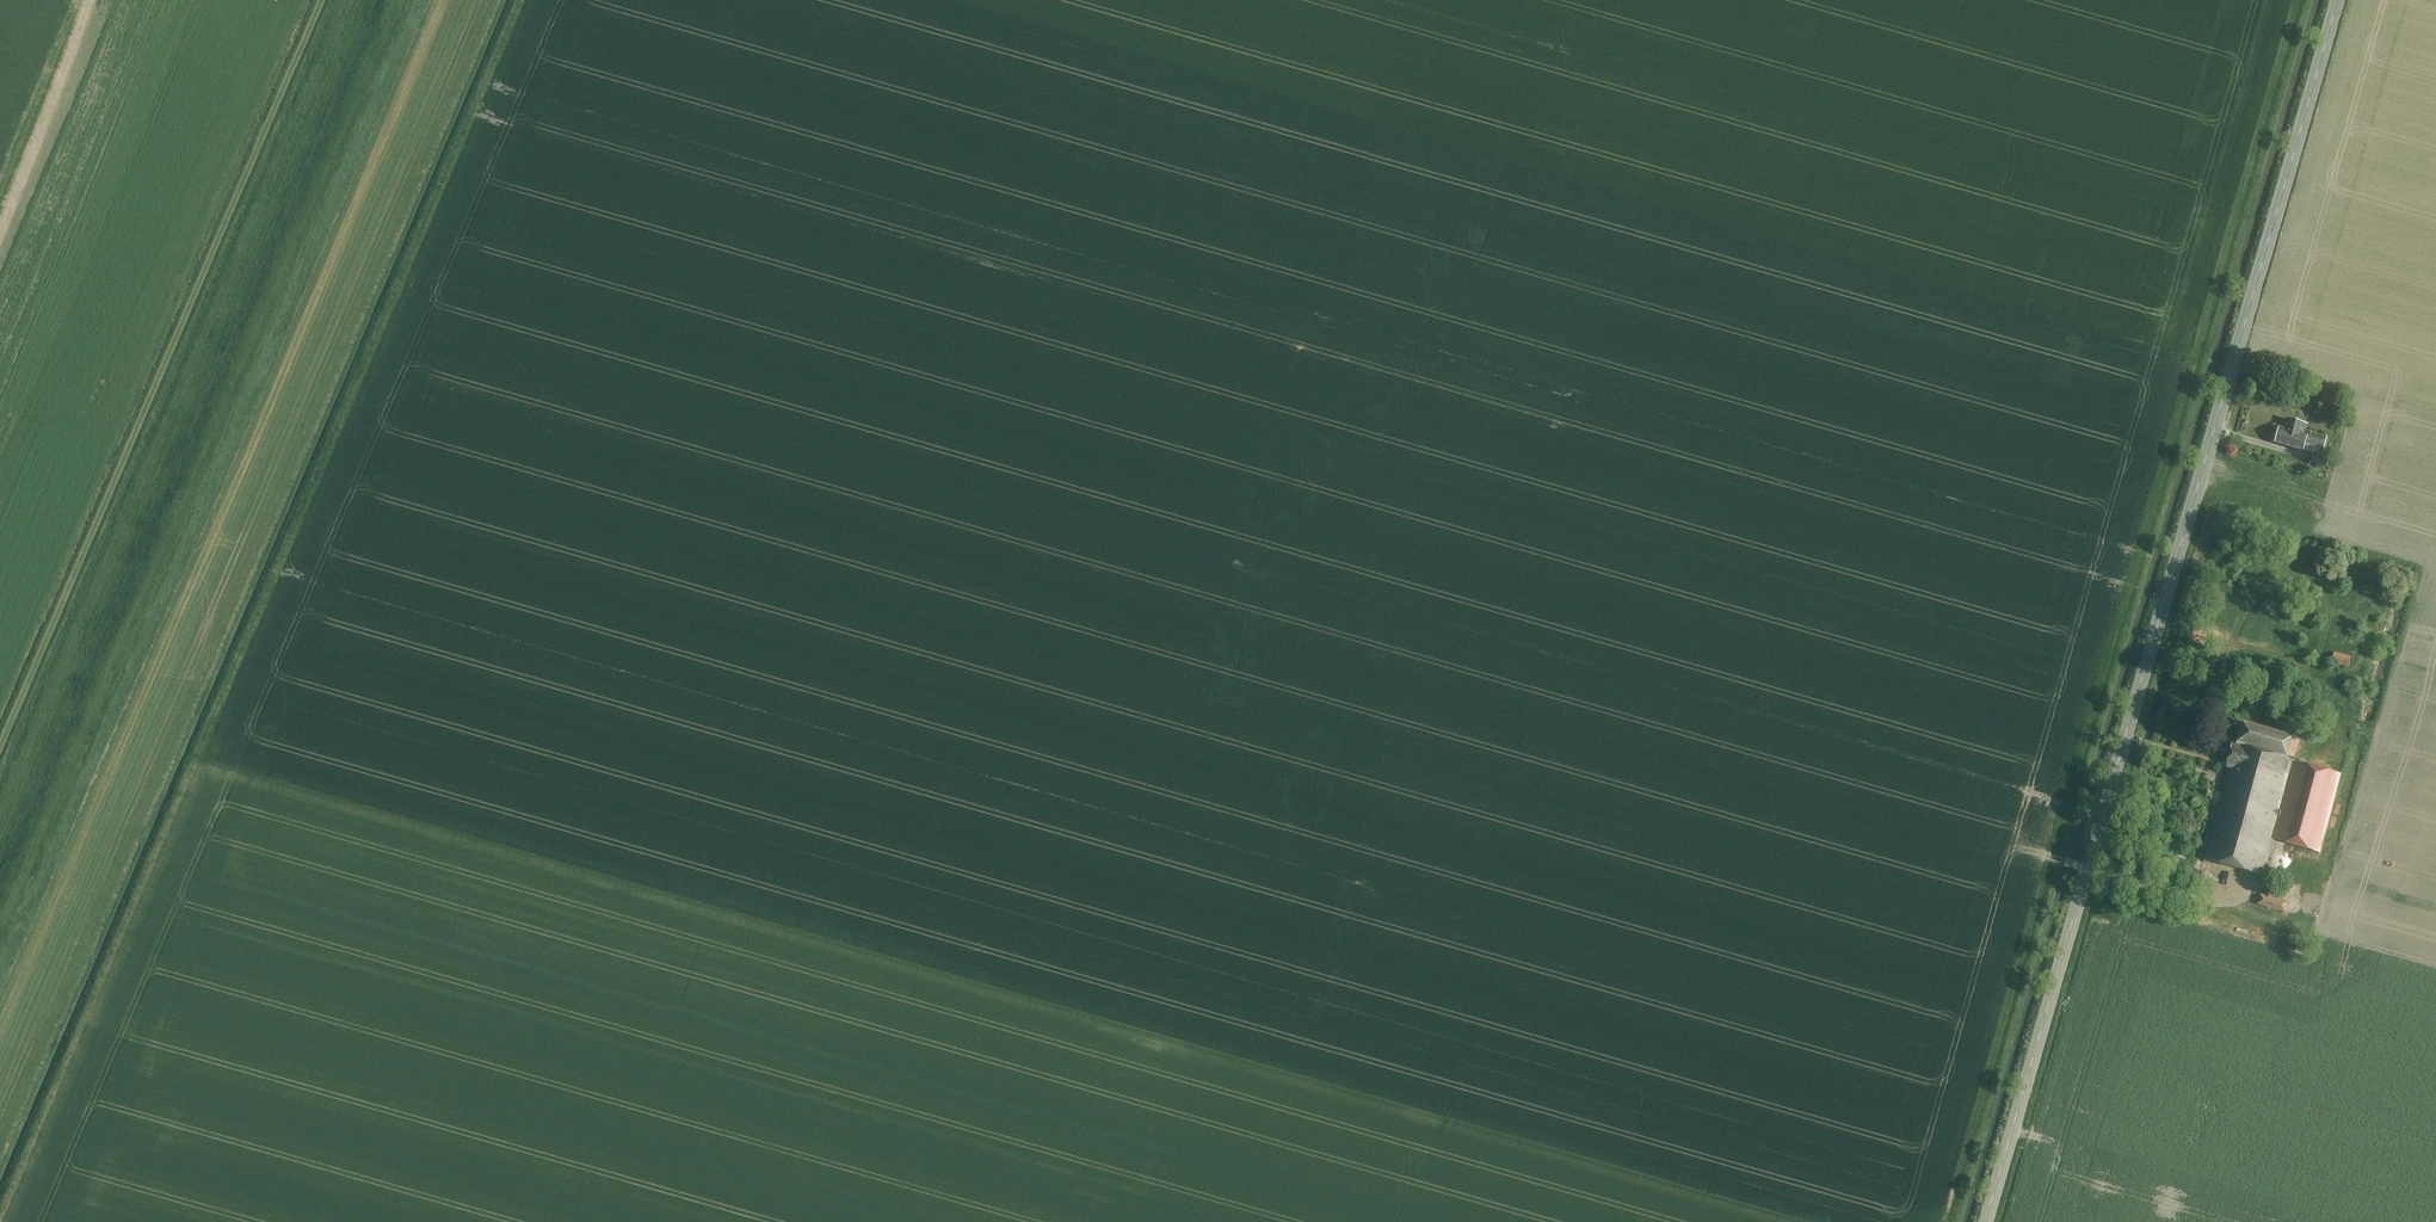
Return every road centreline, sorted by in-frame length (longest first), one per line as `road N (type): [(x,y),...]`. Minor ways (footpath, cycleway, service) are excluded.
road 1 (tertiary): [(1986,1221),(2339,0)]
road 2 (track): [(327,0),(0,756)]

